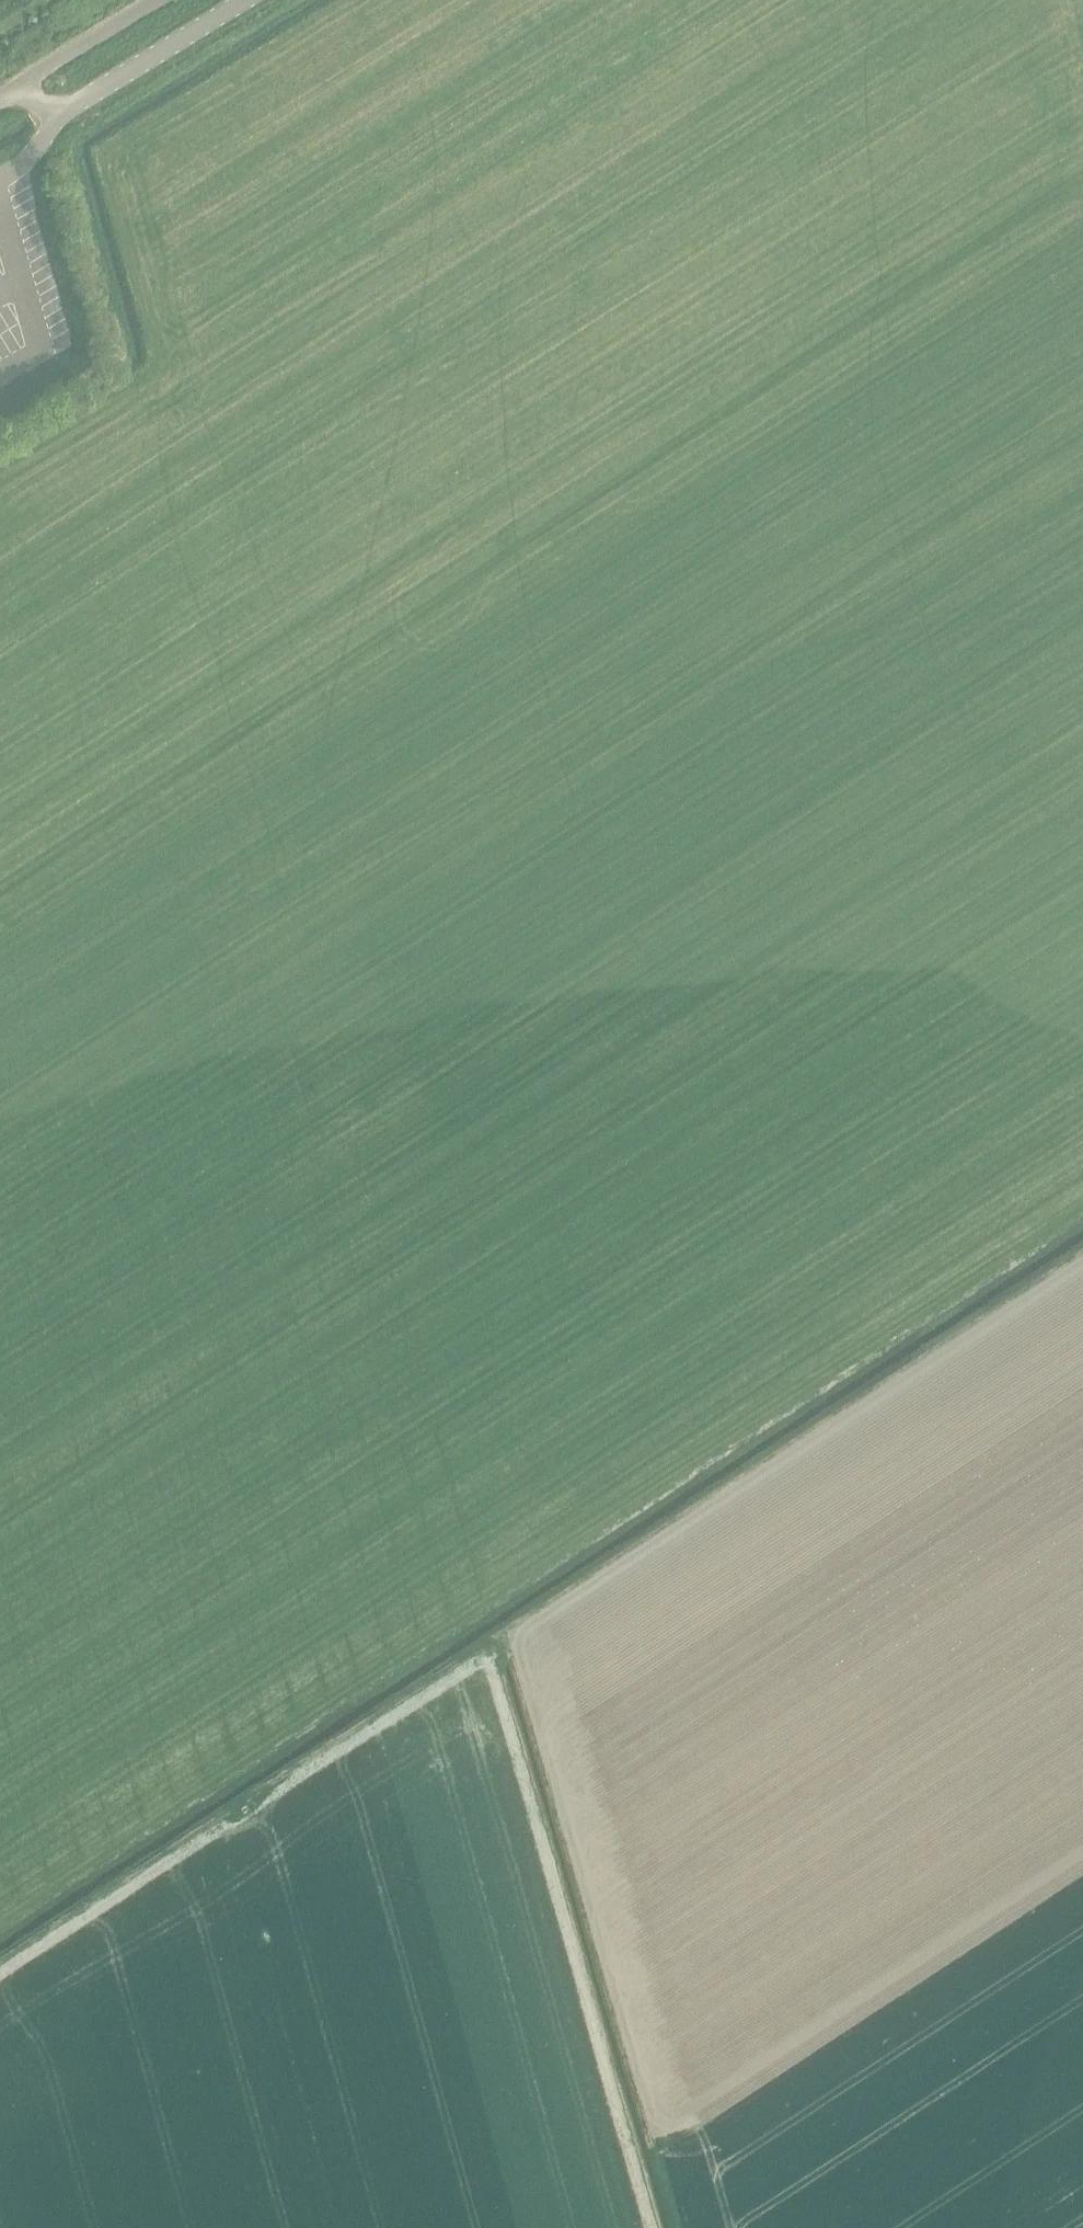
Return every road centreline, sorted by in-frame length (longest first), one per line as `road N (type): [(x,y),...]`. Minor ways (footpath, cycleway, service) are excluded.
road 1 (unclassified): [(0,97),(15,88),(63,111),(244,0)]

